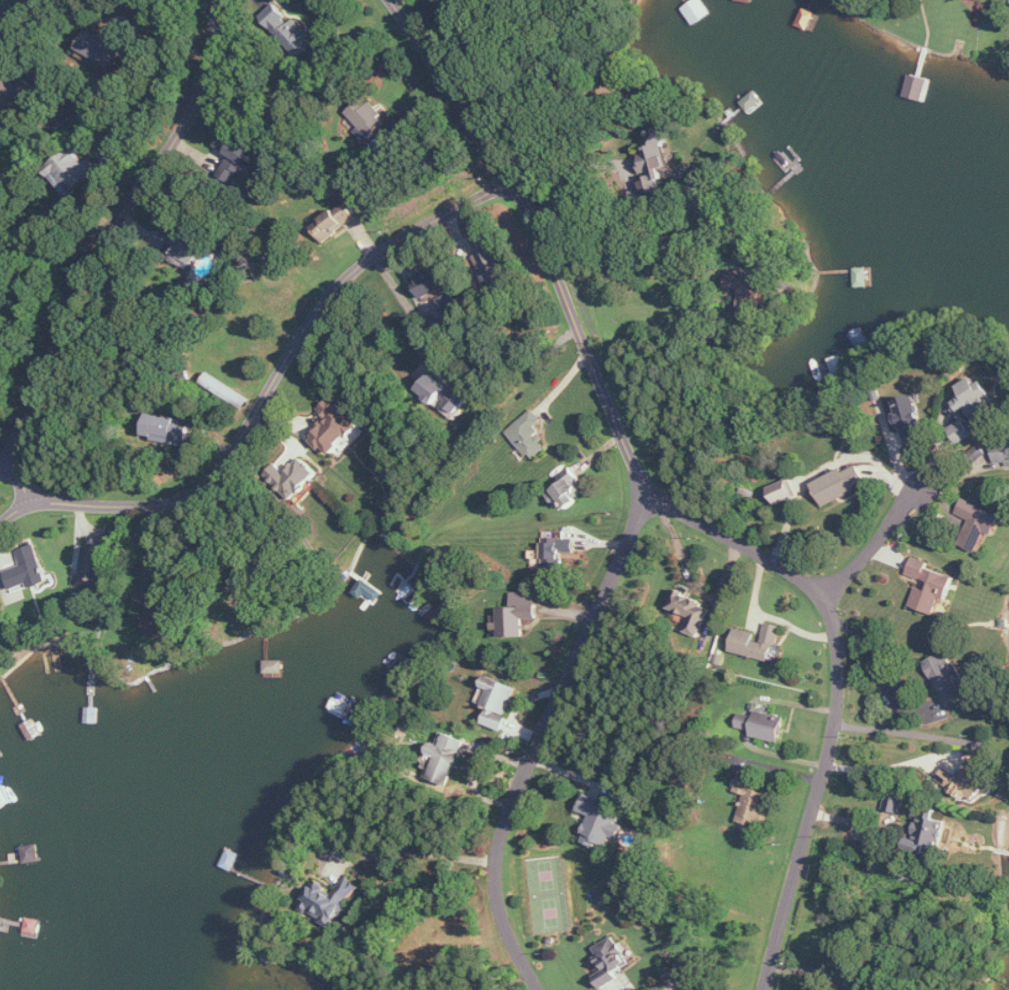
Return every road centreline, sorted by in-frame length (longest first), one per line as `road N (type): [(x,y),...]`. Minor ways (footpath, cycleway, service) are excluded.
road 1 (residential): [(20,478),(38,493),(69,500),(183,498),(215,478),(341,283),(385,247),(509,182)]
road 2 (residential): [(762,989),(835,724),(836,635),(821,597),(780,565),(644,499)]
road 3 (residential): [(644,499),(561,279),(499,163),(389,0)]
road 4 (residential): [(0,498),(20,478),(13,447),(74,286),(183,127),(206,71),(219,0)]
road 5 (residential): [(644,499),(497,861),(500,915),(542,989)]
road 6 (residential): [(821,597),(924,485)]

